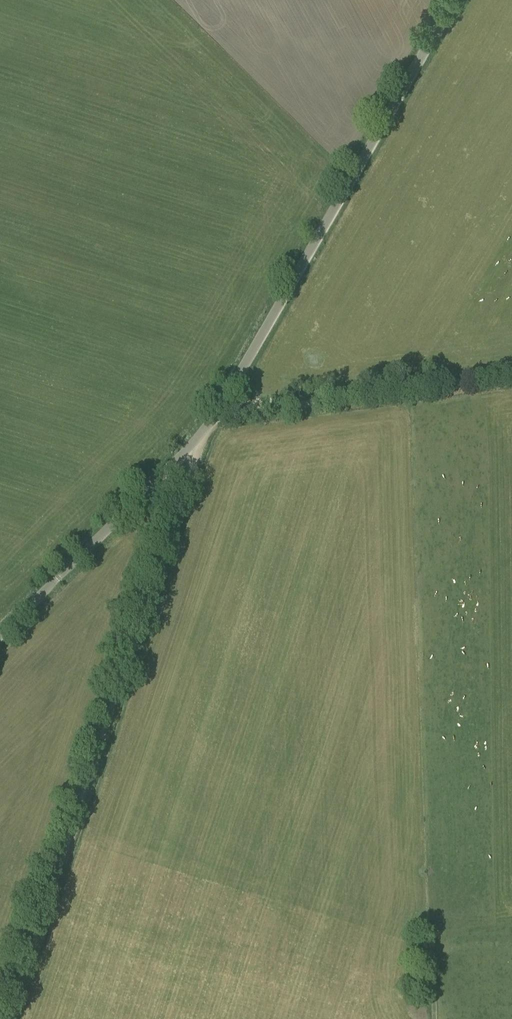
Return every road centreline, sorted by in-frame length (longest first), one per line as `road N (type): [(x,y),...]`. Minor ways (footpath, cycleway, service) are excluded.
road 1 (track): [(10,1018),(213,416)]
road 2 (tertiary): [(213,416),(452,0)]
road 3 (tertiary): [(0,637),(213,416)]
road 4 (unclassified): [(213,416),(511,374)]

